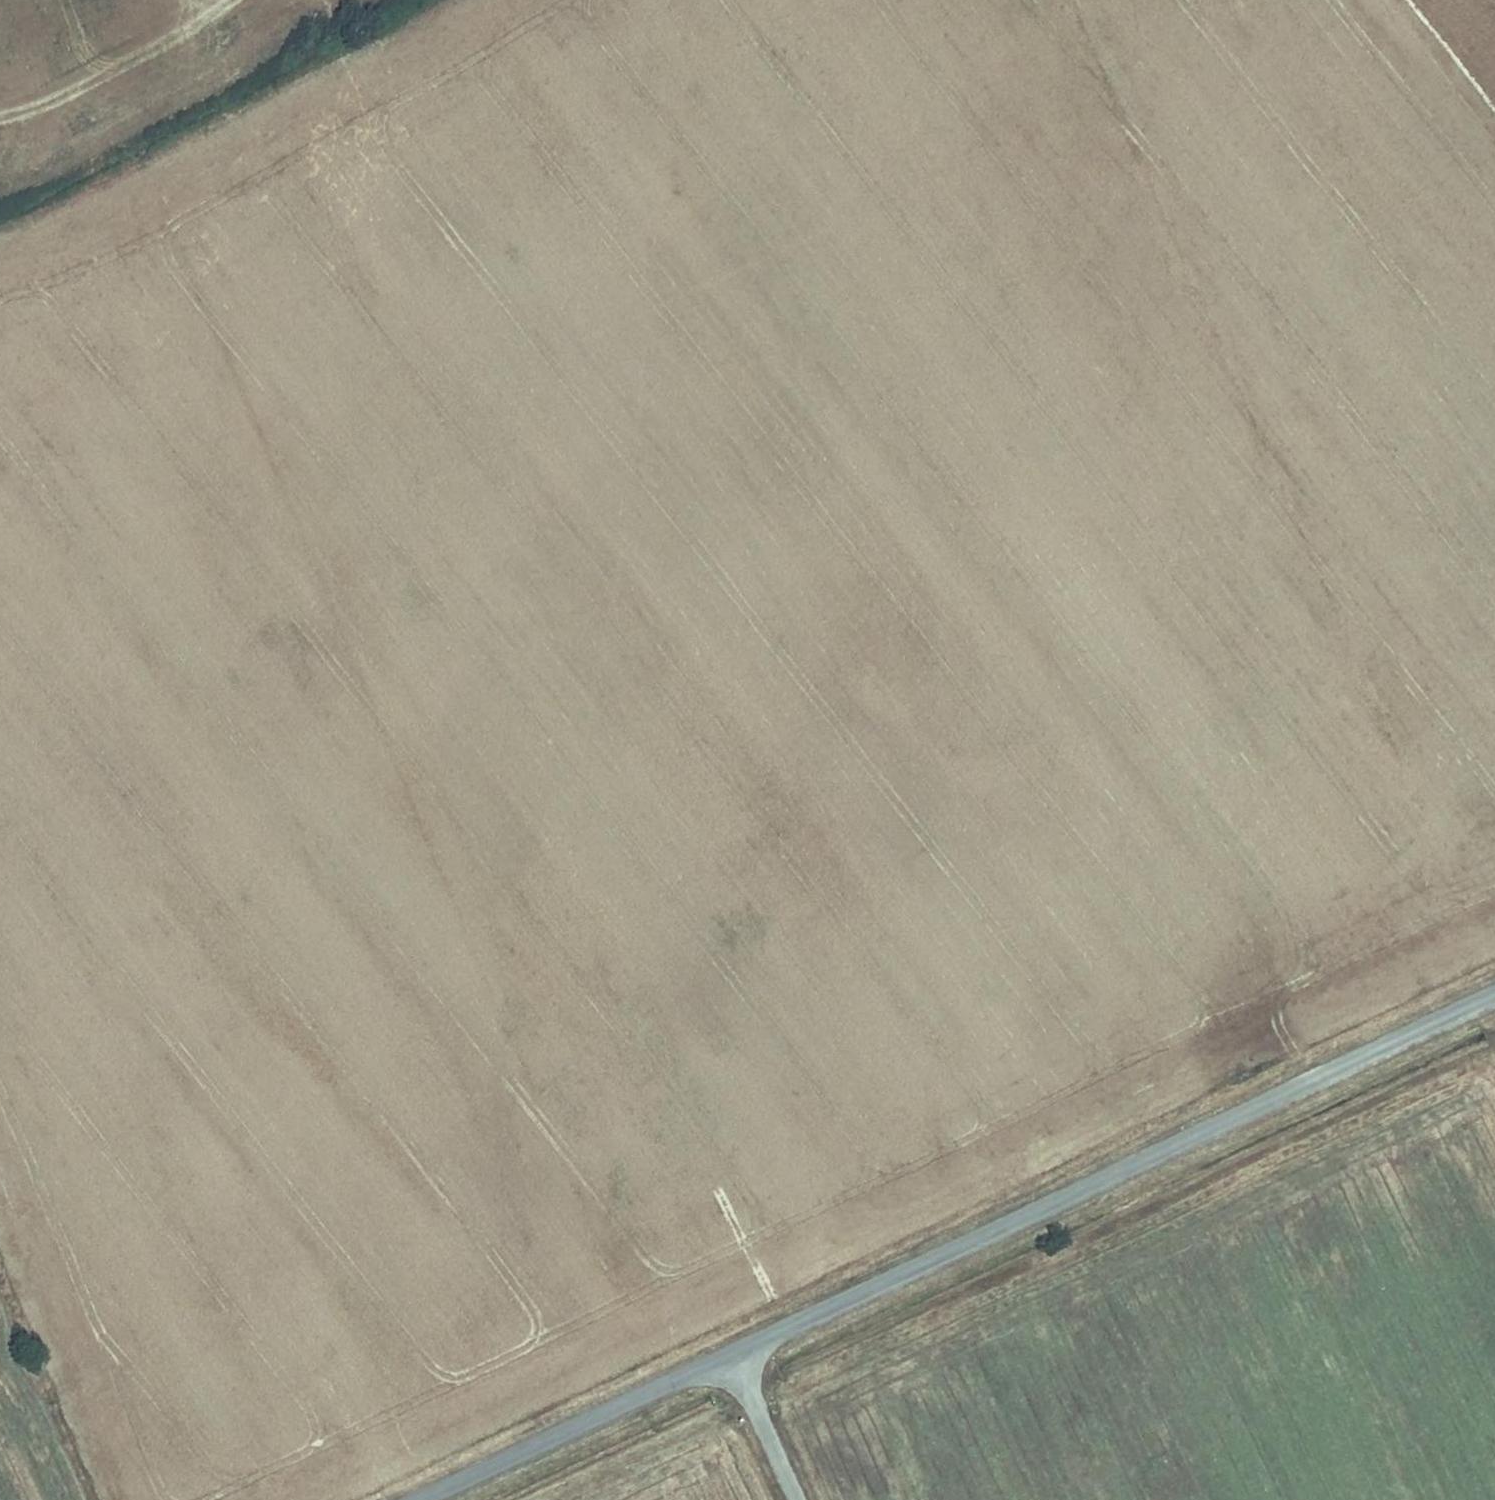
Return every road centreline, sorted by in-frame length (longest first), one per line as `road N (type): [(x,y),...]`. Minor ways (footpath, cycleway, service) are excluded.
road 1 (unclassified): [(730,1355),(1494,995)]
road 2 (unclassified): [(422,1499),(730,1355)]
road 3 (unclassified): [(797,1499),(730,1355)]

